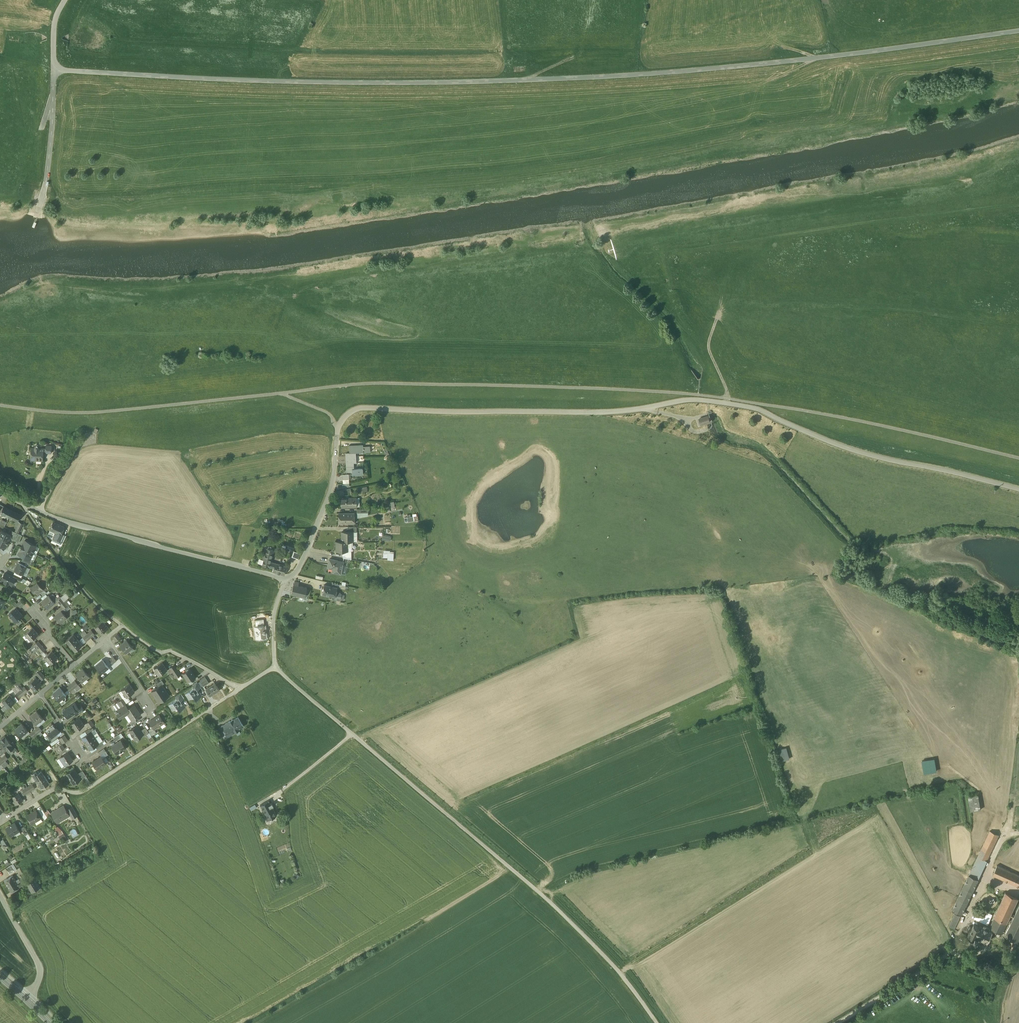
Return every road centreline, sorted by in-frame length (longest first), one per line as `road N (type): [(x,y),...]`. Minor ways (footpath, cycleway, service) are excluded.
road 1 (unclassified): [(54,69),(479,81),(733,66),(1018,29)]
road 2 (unclassified): [(285,580),(307,550),(333,486),(338,429),(364,407),(592,412),(702,398),(761,408),(867,454),(1018,488)]
road 3 (unclassified): [(657,1022),(615,966),(548,900),(276,667)]
road 4 (unclassified): [(239,690),(179,654),(160,652),(111,615),(22,503)]
road 5 (unclassified): [(22,503),(285,580)]
road 6 (unclassified): [(239,690),(85,789),(54,790),(4,820)]
road 7 (unclassified): [(39,209),(54,69)]
road 8 (unclassified): [(0,893),(39,963),(41,977),(27,1000)]
road 9 (residential): [(152,701),(108,637),(75,664)]

